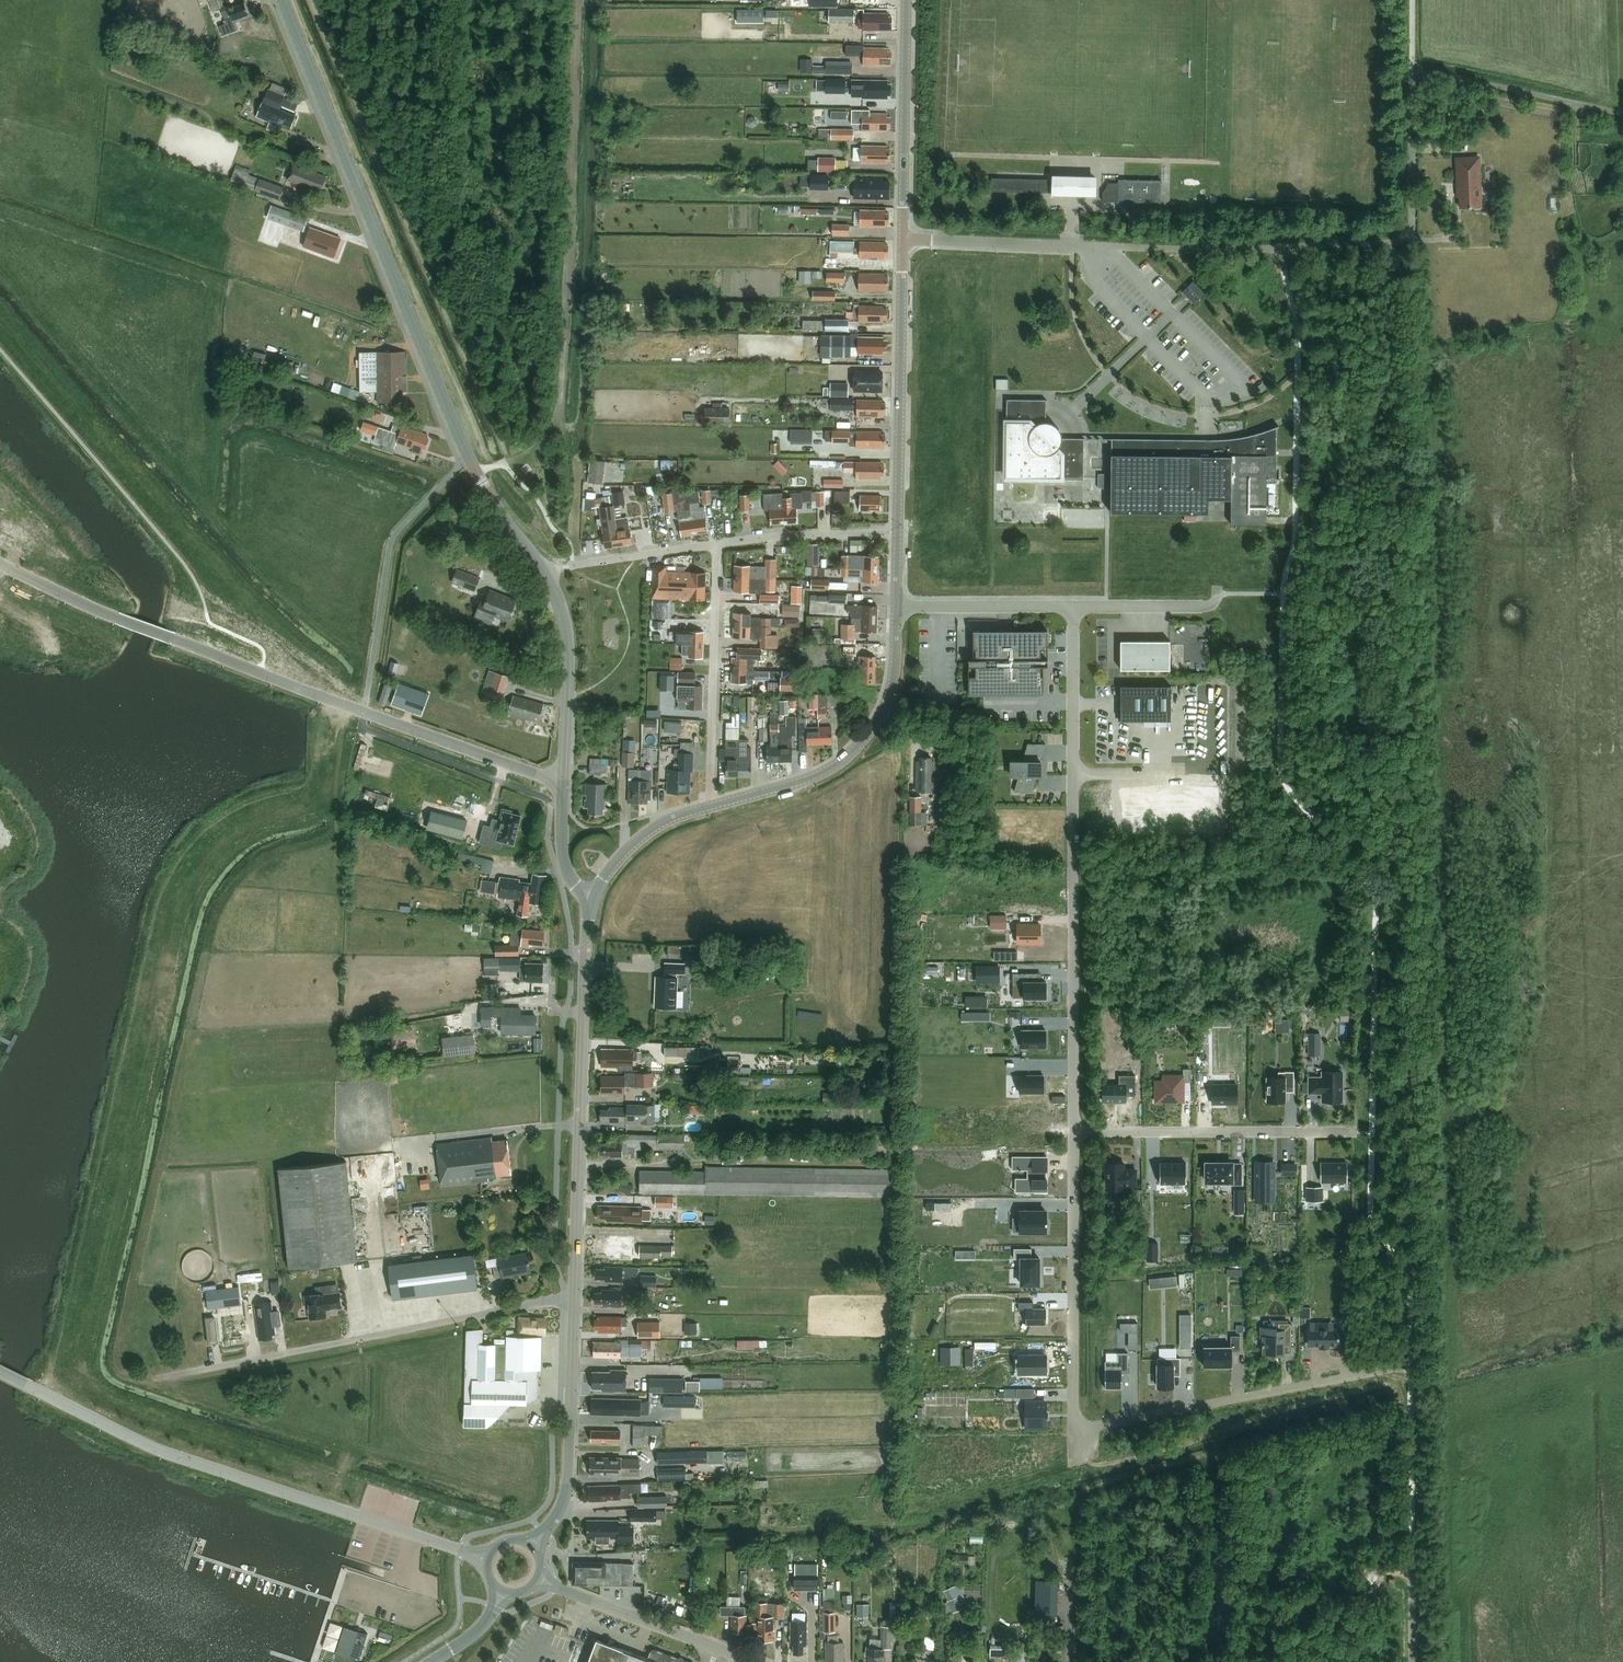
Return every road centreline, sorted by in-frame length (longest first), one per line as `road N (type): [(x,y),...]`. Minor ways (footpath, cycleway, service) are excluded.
road 1 (tertiary): [(565,784),(570,665),(560,602),(469,457),(283,0)]
road 2 (residential): [(1074,606),(1074,1133)]
road 3 (unclassified): [(487,1560),(162,1450),(0,1372)]
road 4 (residential): [(122,619),(565,784)]
road 5 (unclassified): [(162,1378),(575,1300)]
road 6 (secondary): [(575,1300),(594,898)]
road 7 (unclassified): [(1282,248),(903,241)]
road 8 (residential): [(1073,1422),(1089,1427),(1391,1368)]
road 9 (secondary): [(711,805),(817,775),(860,744),(891,691),(897,607)]
road 10 (secondary): [(898,533),(903,241)]
road 11 (residential): [(1074,1133),(1073,1422)]
road 12 (residential): [(1074,1133),(1358,1132)]
road 13 (residential): [(717,544),(711,805)]
road 14 (secondary): [(533,1546),(568,1488),(575,1300)]
road 15 (secondary): [(903,241),(908,0)]
road 16 (tertiary): [(753,1661),(538,1580)]
road 17 (residential): [(898,533),(717,544)]
road 18 (residential): [(1074,606),(897,607)]
road 19 (secondary): [(594,898),(647,833),(711,805)]
road 20 (residential): [(1218,594),(1215,605),(1201,607),(1074,606)]
road 21 (residential): [(717,544),(573,565)]
road 22 (residential): [(122,619),(0,563)]
road 23 (unclassified): [(1298,374),(1282,248)]
road 24 (tertiary): [(594,898),(567,867),(565,784)]
road 25 (unclassified): [(1402,243),(1282,248)]

